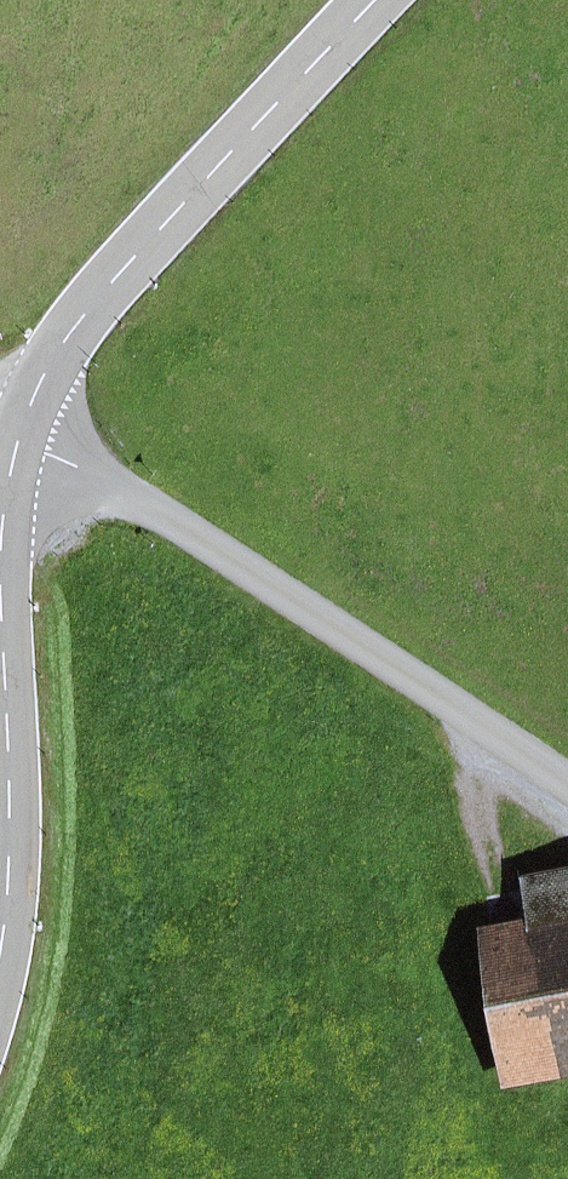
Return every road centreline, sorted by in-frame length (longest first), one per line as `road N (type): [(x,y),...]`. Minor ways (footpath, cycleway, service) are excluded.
road 1 (unclassified): [(567,783),(168,517),(15,452)]
road 2 (tertiary): [(375,0),(95,300),(44,374),(15,452)]
road 3 (tertiary): [(15,452),(2,516),(10,825),(0,945)]

